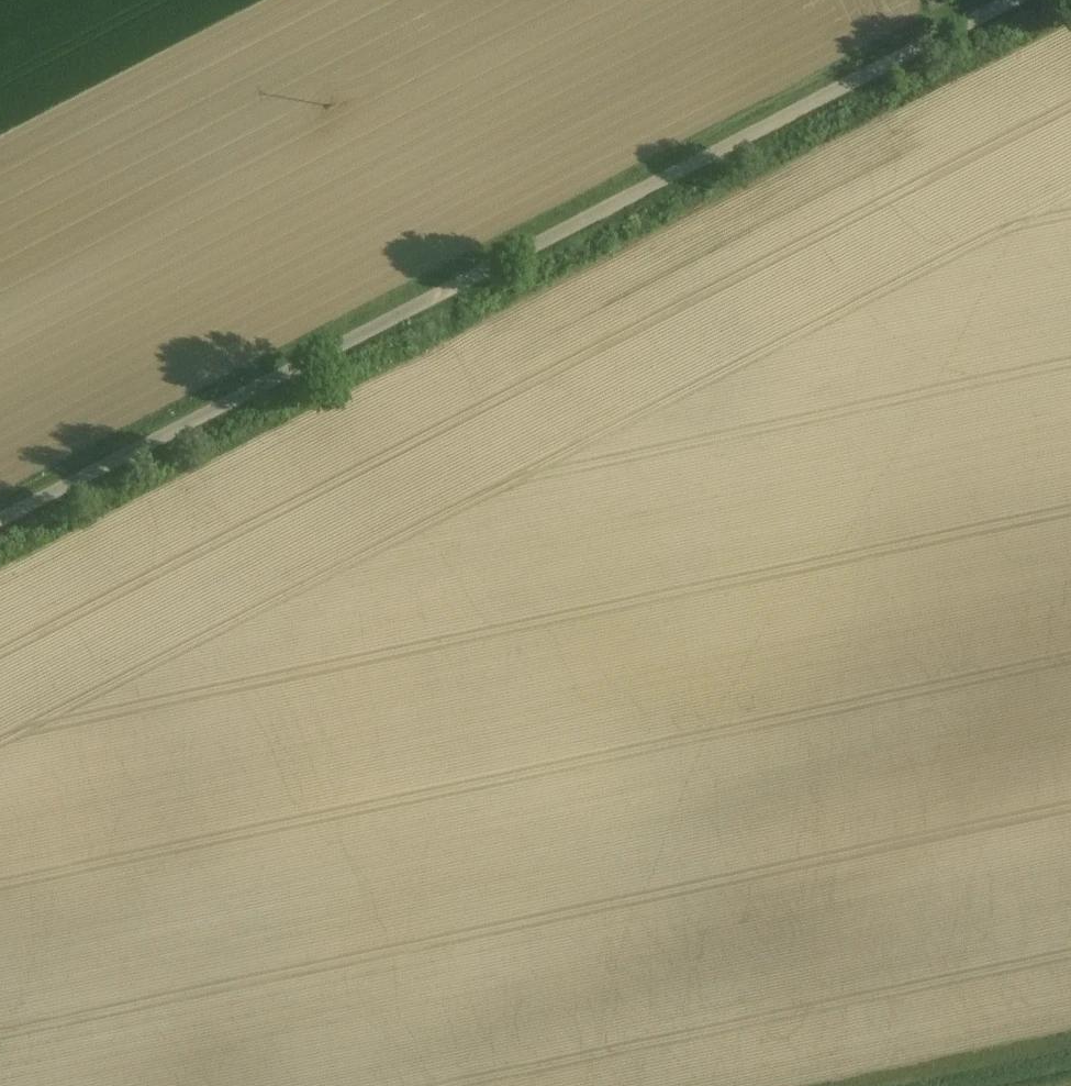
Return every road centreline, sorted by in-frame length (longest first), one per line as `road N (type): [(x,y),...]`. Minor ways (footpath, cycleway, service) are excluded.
road 1 (unclassified): [(1014,0),(0,521)]

